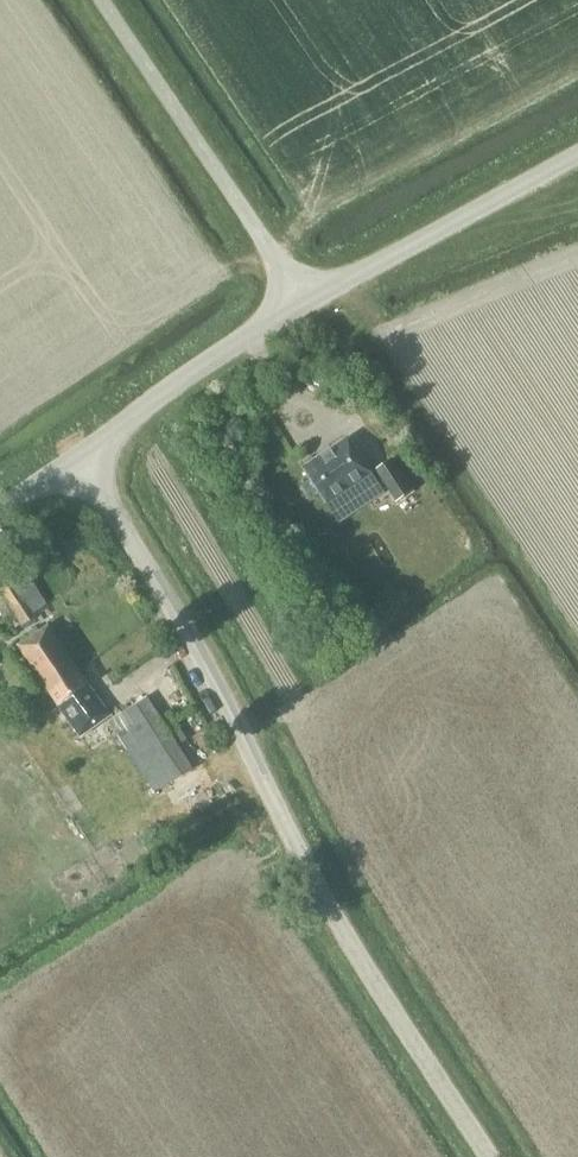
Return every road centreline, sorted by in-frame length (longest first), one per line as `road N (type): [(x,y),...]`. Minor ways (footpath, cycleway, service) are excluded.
road 1 (unclassified): [(502,1156),(338,904),(225,682),(82,457)]
road 2 (unclassified): [(304,300),(102,0)]
road 3 (unclassified): [(304,300),(577,154)]
road 4 (unclassified): [(82,457),(157,396),(304,300)]

